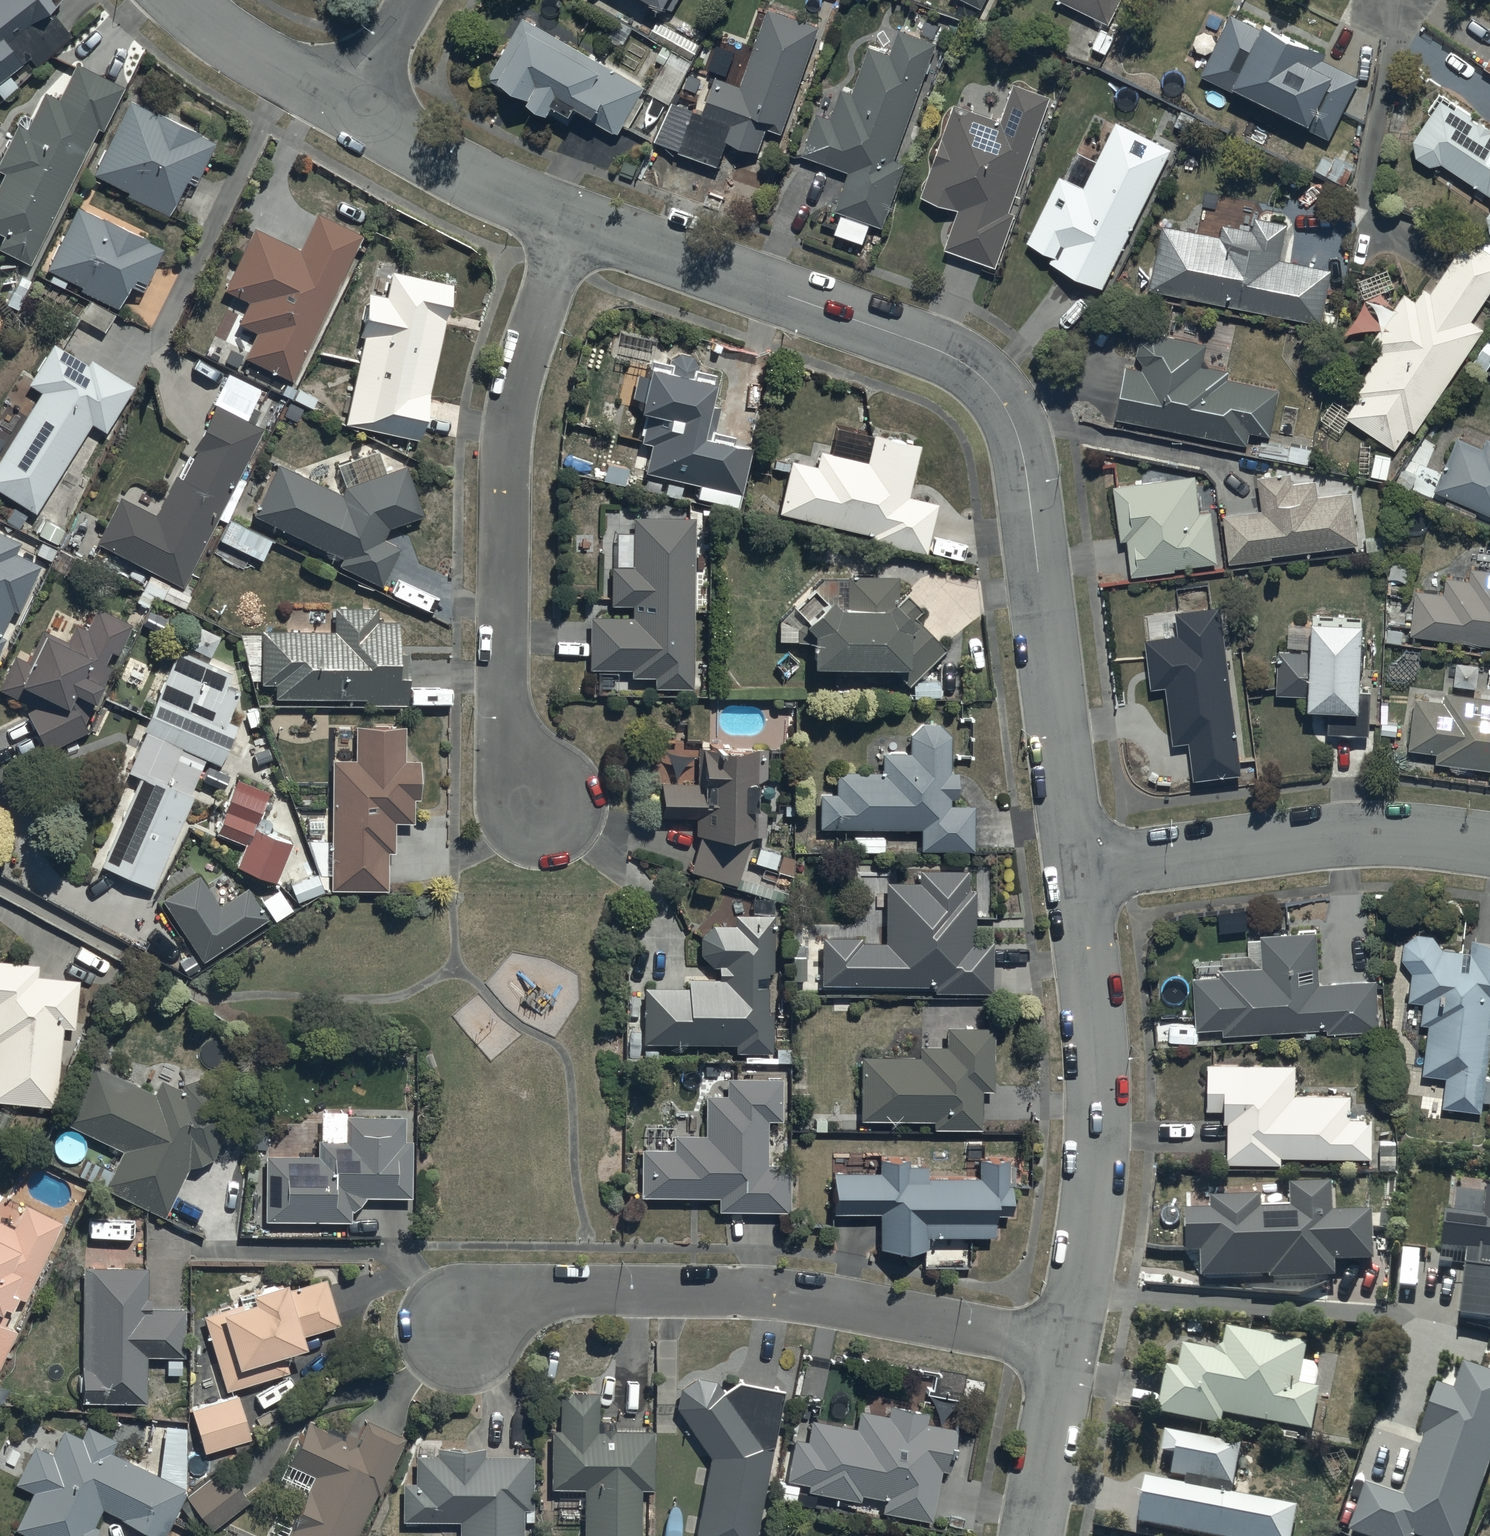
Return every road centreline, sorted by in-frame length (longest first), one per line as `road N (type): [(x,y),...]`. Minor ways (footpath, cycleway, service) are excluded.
road 1 (residential): [(568,219),(928,348),(991,389),(1021,453),(1076,868)]
road 2 (residential): [(1070,1349),(813,1300),(688,1291),(542,1294),(469,1331)]
road 3 (residential): [(568,219),(522,368),(504,465),(504,696),(542,800)]
road 4 (residential): [(1076,868),(1098,1080),(1070,1349)]
road 5 (residential): [(1076,868),(1361,834),(1489,840)]
road 6 (residential): [(349,110),(568,219)]
road 7 (residential): [(179,0),(349,110)]
road 8 (residential): [(1070,1349),(1033,1535)]
road 9 (residential): [(349,110),(413,0)]

